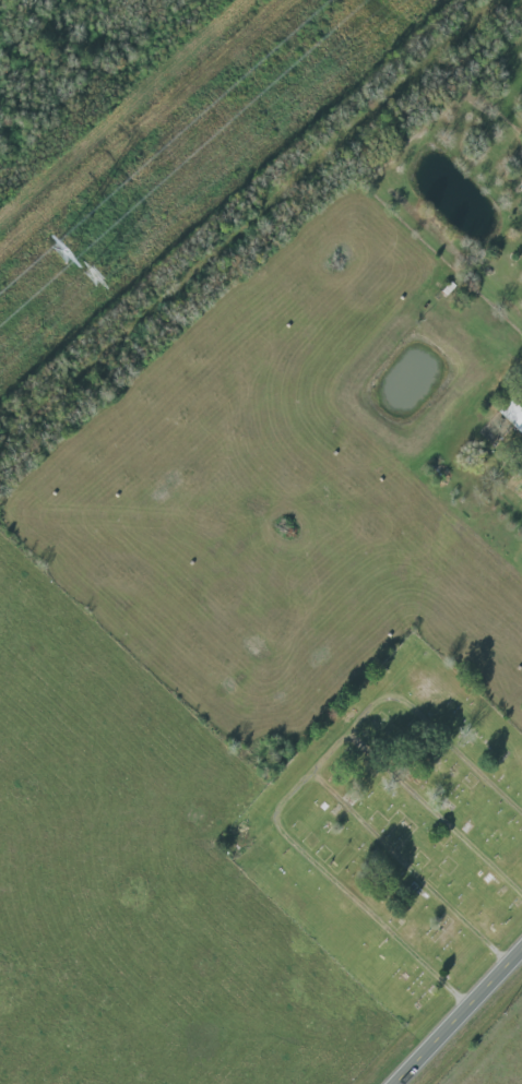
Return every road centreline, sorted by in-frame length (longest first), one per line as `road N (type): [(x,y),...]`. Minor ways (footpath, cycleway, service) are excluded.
road 1 (residential): [(420,1043),(220,851),(429,634),(521,725)]
road 2 (secondary): [(382,1083),(521,939)]

